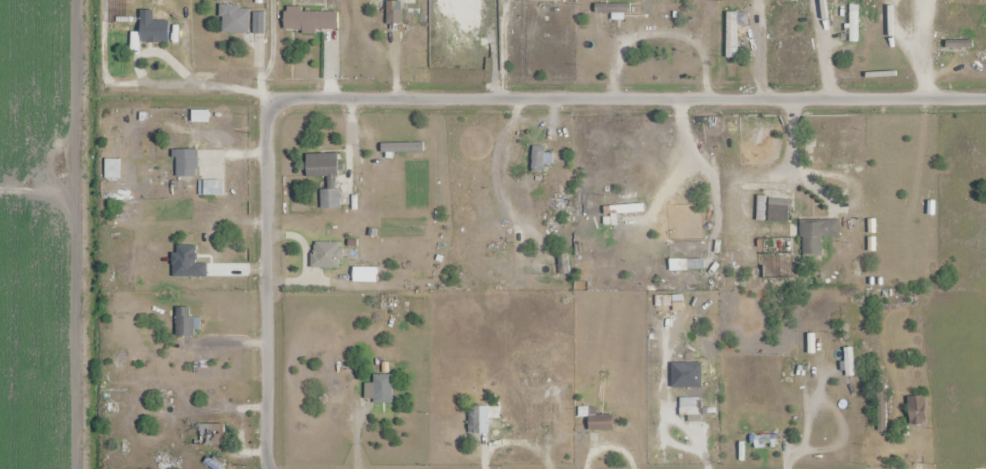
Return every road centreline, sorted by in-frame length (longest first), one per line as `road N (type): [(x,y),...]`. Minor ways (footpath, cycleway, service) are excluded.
road 1 (residential): [(272,110),(299,99),(985,99)]
road 2 (residential): [(272,110),(271,468)]

